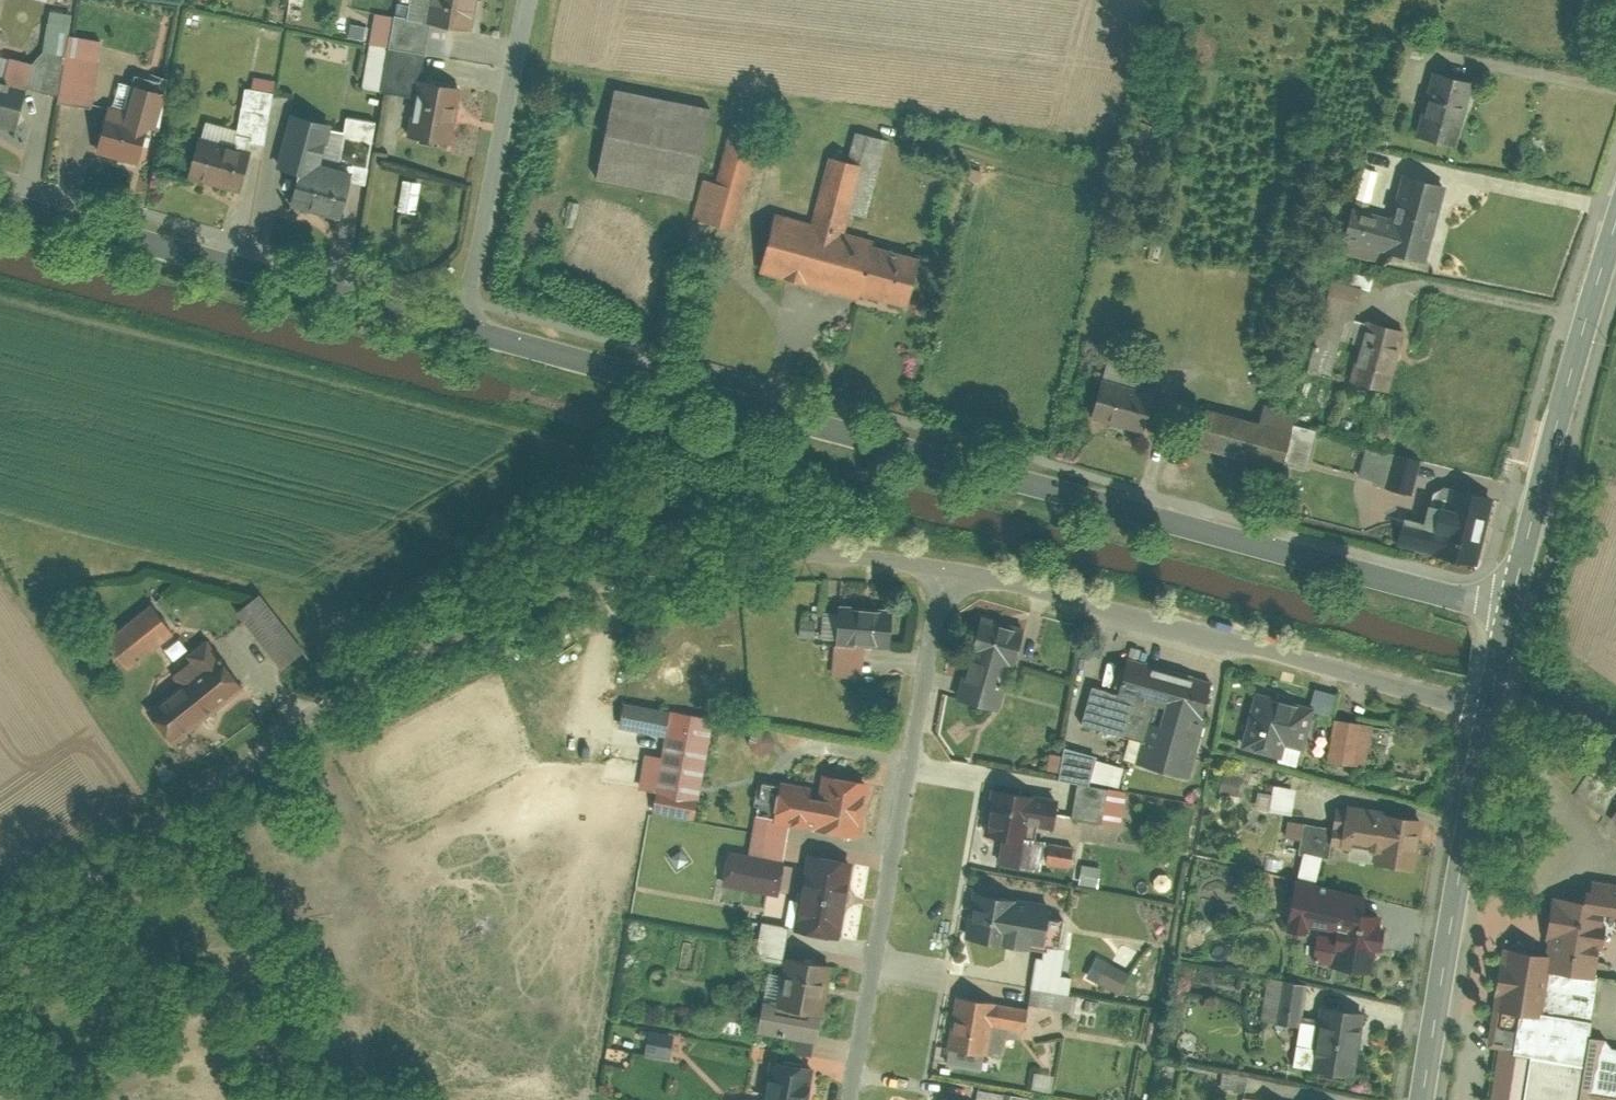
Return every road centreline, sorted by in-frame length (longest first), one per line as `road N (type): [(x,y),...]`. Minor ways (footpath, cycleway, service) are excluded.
road 1 (tertiary): [(468,336),(1513,610)]
road 2 (residential): [(939,566),(829,548),(733,549),(634,555),(526,590),(260,756),(0,949)]
road 3 (residential): [(1492,711),(939,566)]
road 4 (residential): [(939,566),(849,1099)]
road 5 (tertiary): [(0,206),(468,336)]
road 6 (secondary): [(1513,610),(1615,226)]
road 7 (secondary): [(1422,1099),(1492,711)]
road 8 (residential): [(468,336),(532,0)]

